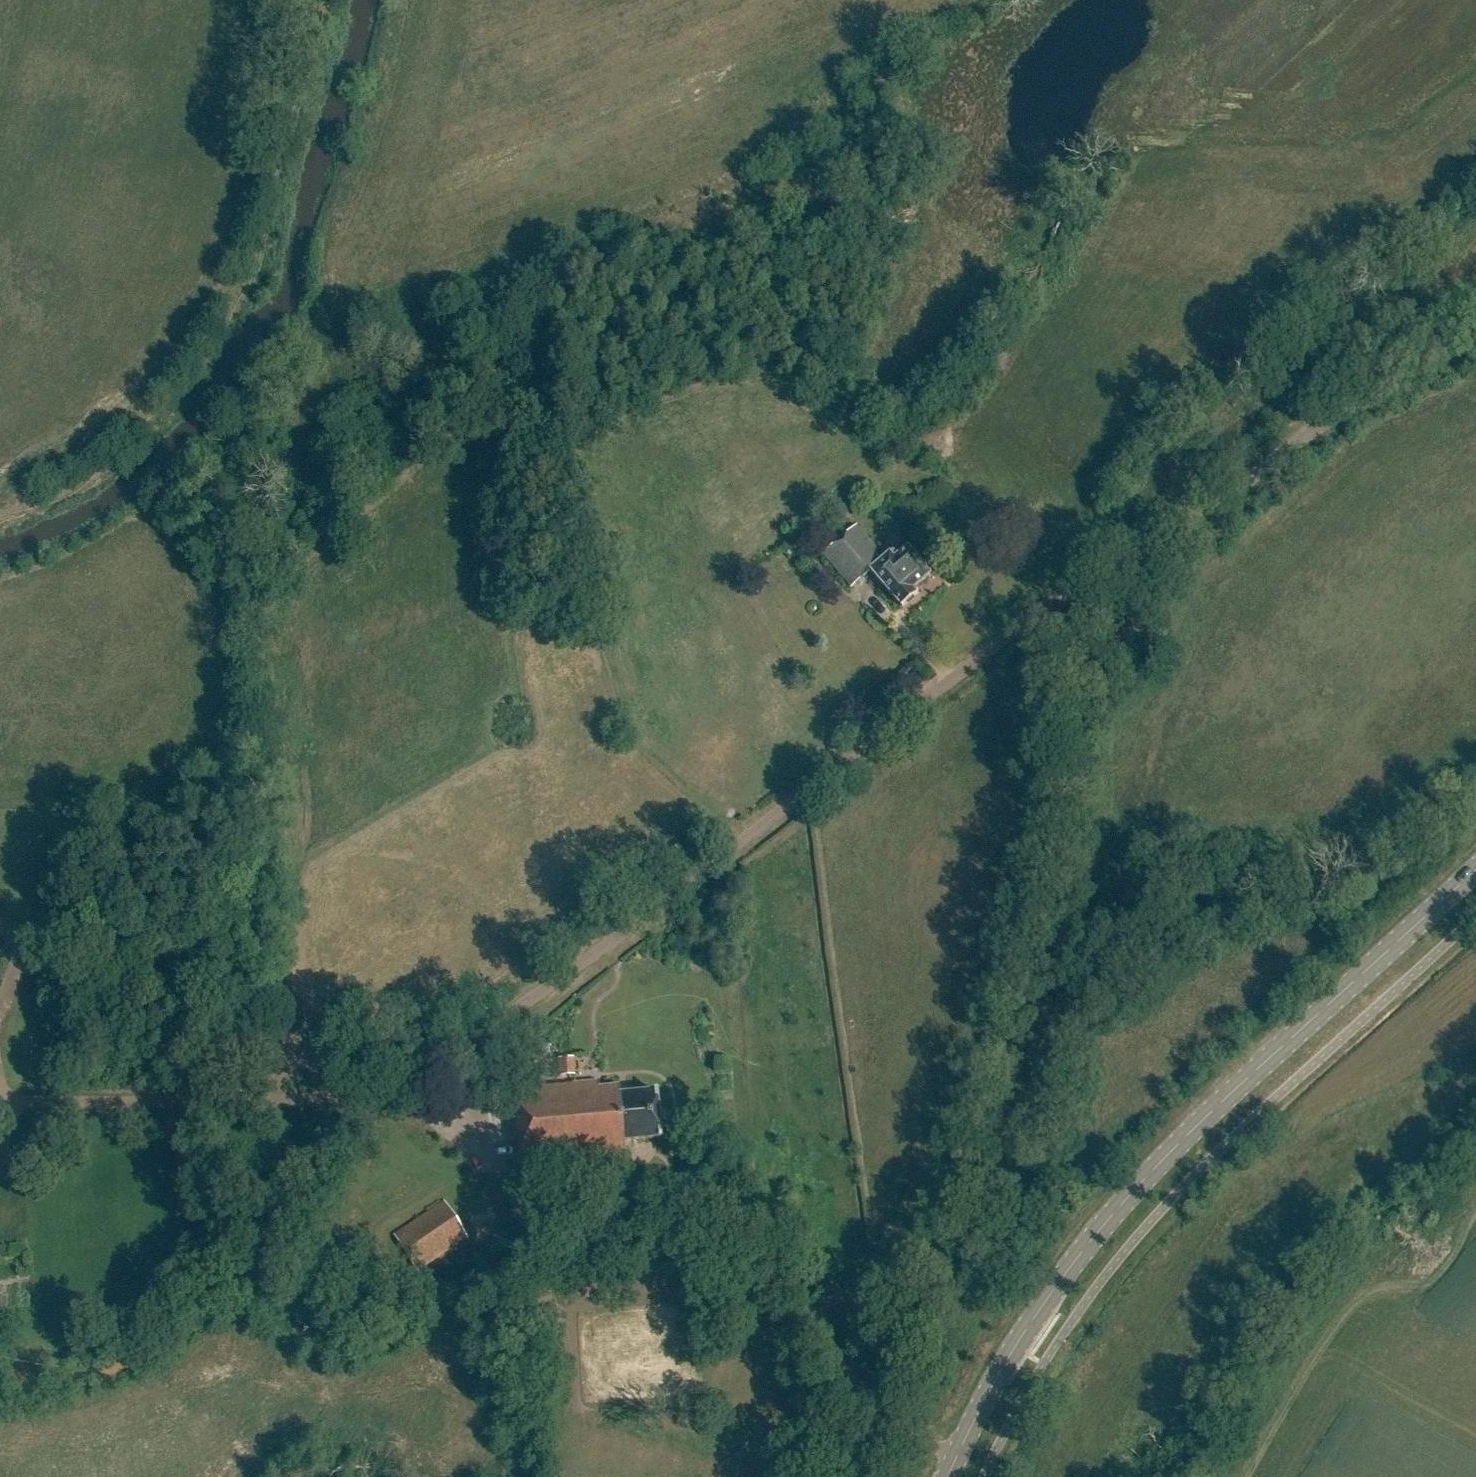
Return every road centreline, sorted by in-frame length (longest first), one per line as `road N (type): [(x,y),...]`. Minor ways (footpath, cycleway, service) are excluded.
road 1 (unclassified): [(0,1100),(271,1106),(391,1079),(526,997),(1310,420),(1475,343)]
road 2 (secondary): [(948,1476),(1012,1352),(1073,1260),(1174,1151),(1386,970),(1475,877)]

